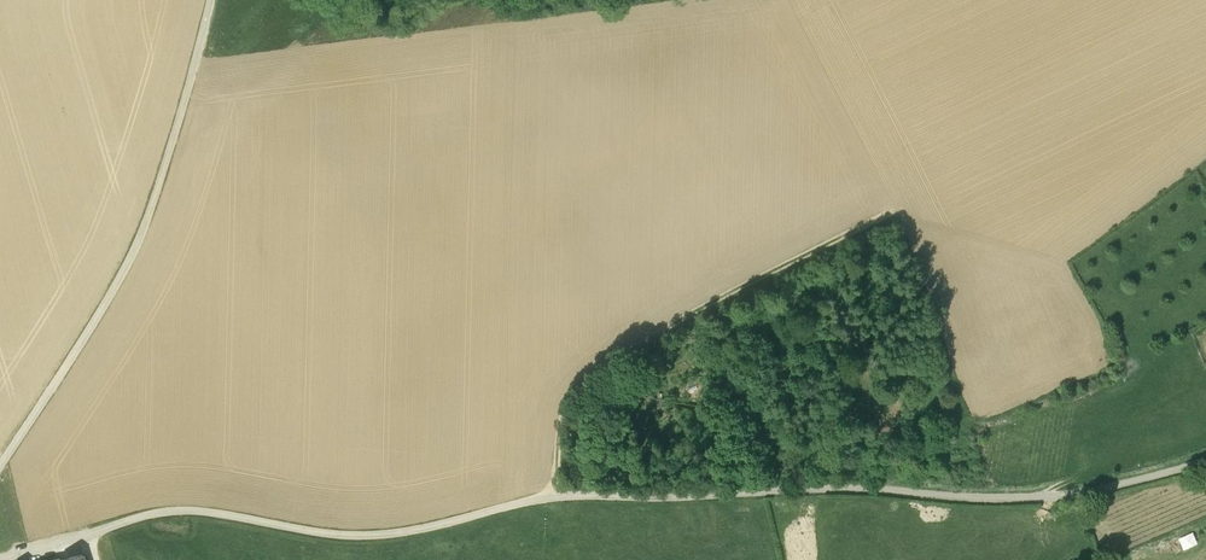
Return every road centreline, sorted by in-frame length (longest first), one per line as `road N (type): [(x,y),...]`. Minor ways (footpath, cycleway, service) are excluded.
road 1 (unclassified): [(0,559),(171,510),(374,534),(571,495),(829,488),(1061,496),(1205,460)]
road 2 (unclassified): [(210,0),(139,238),(0,466)]
road 3 (track): [(558,496),(562,421),(592,378),(718,299),(897,210)]

